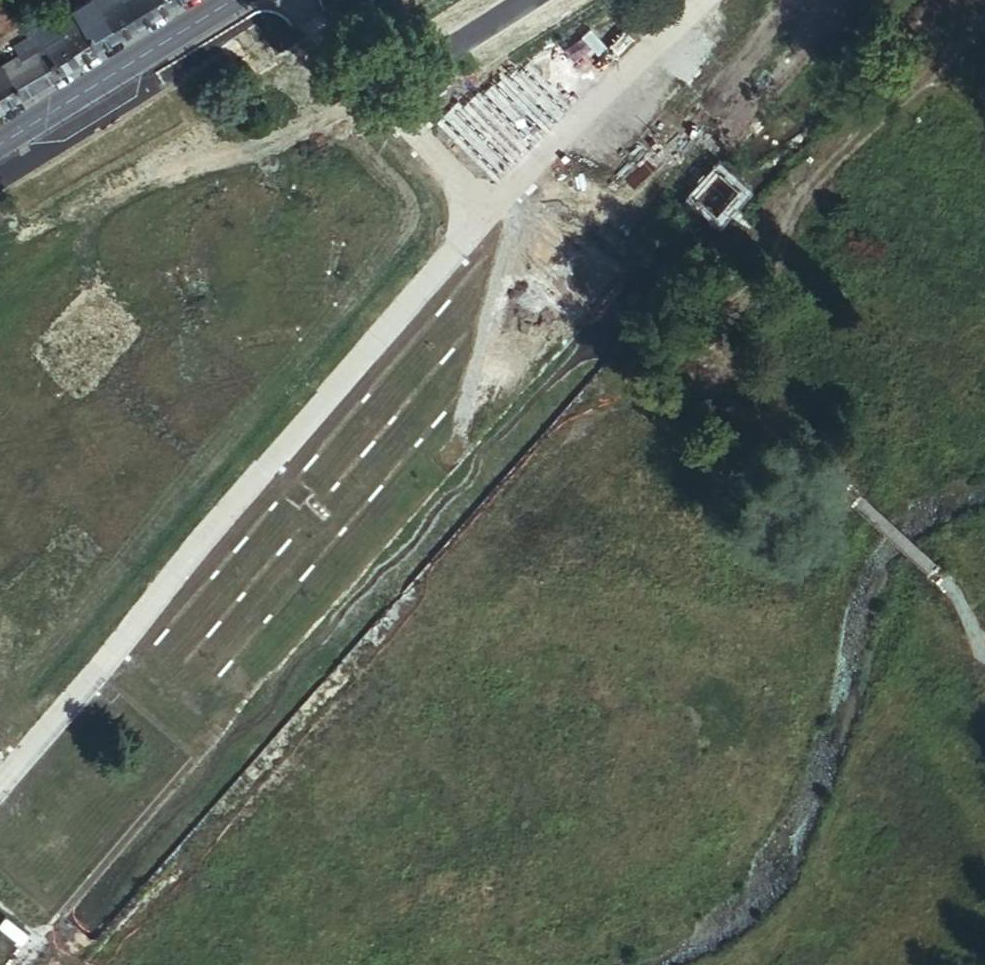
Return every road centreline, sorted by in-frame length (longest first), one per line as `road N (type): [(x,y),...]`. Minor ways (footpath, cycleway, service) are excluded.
road 1 (secondary): [(233,0),(0,146)]

